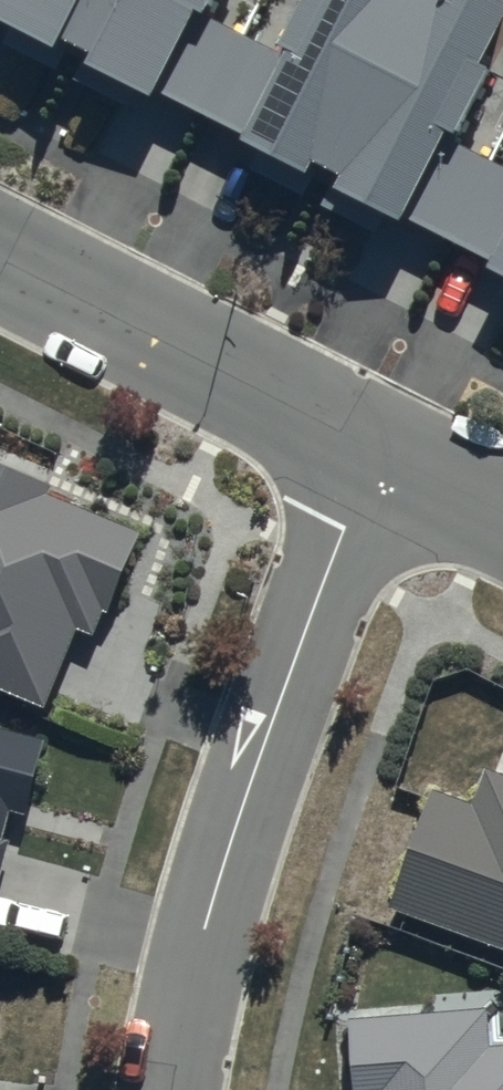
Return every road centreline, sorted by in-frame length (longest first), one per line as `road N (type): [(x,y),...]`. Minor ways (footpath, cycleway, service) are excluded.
road 1 (residential): [(169,1089),(223,857),(344,529),(380,454)]
road 2 (tertiary): [(380,454),(0,263)]
road 3 (tertiary): [(502,516),(380,454)]

